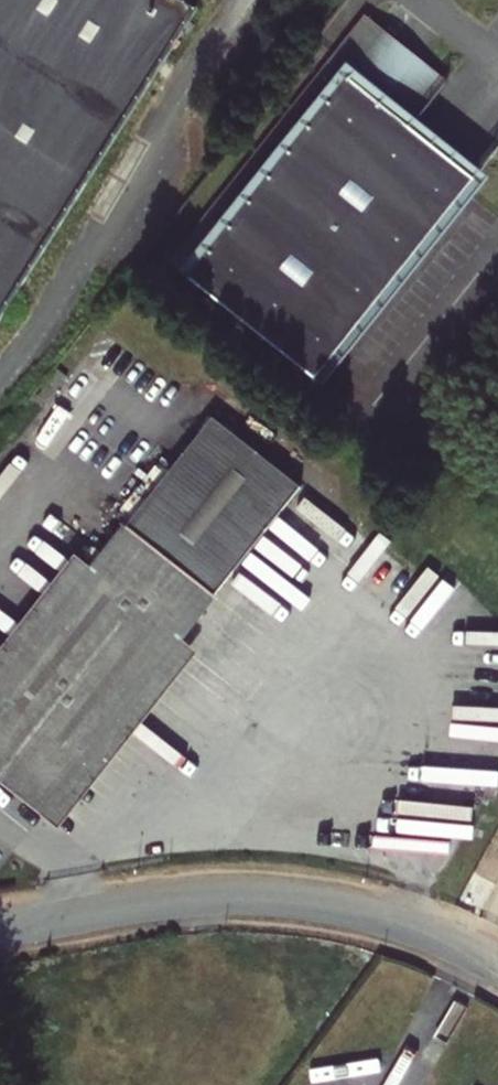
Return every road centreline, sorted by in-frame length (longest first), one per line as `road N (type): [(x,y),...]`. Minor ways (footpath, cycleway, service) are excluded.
road 1 (residential): [(0,931),(204,898),(303,899),(410,925),(497,967)]

